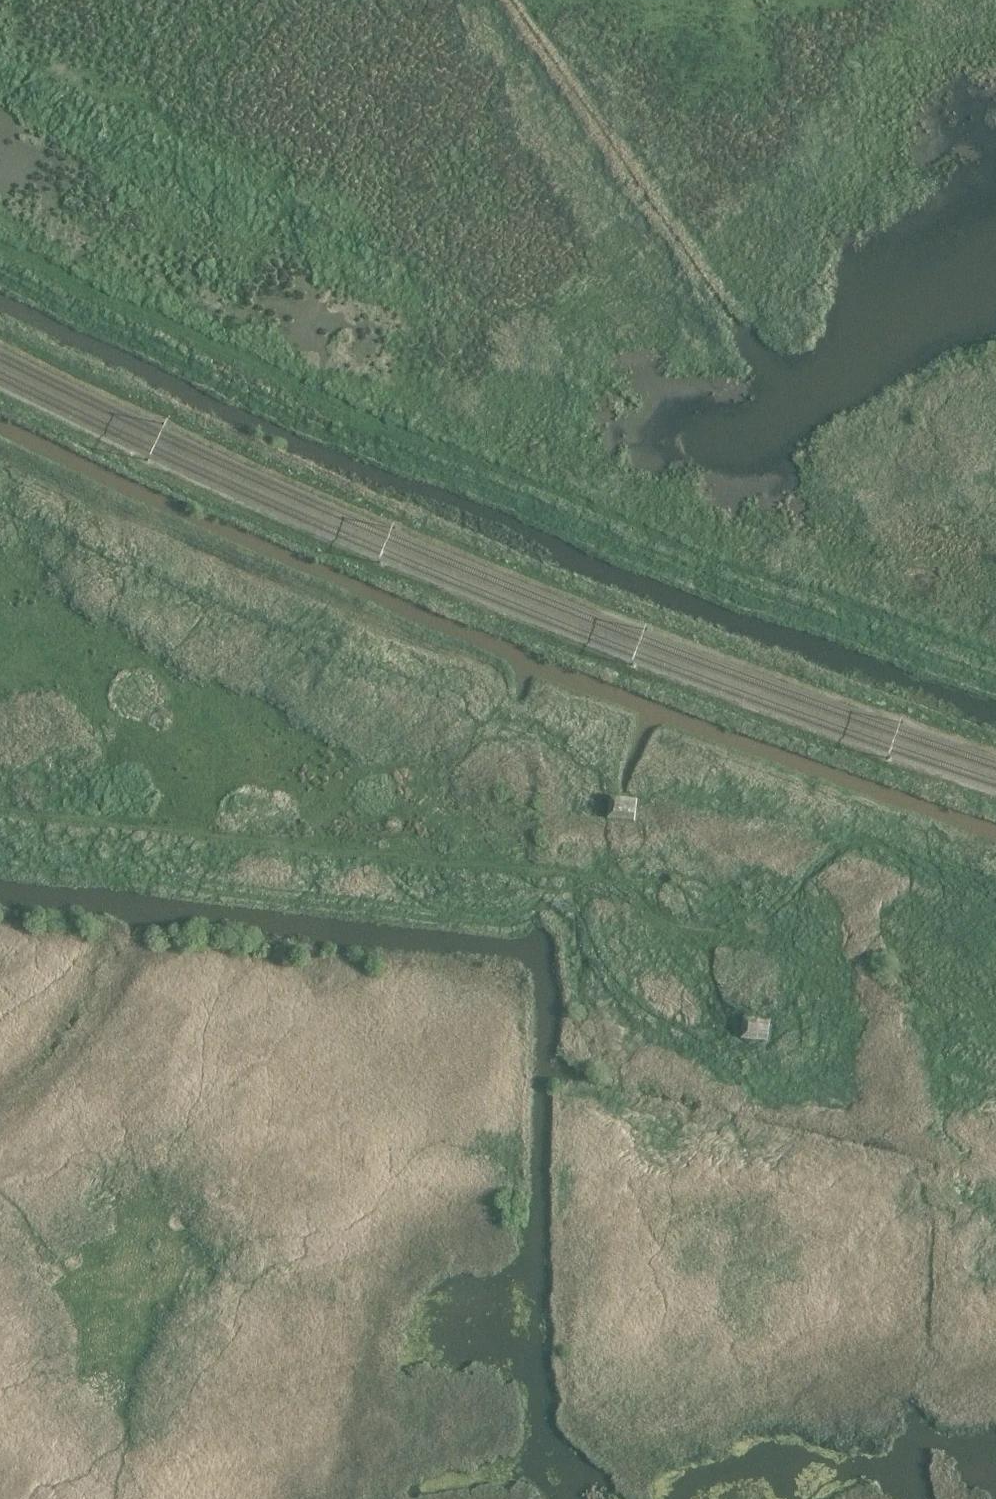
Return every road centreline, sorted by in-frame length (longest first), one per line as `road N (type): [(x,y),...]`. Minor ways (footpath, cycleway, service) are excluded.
road 1 (track): [(0,807),(548,870)]

